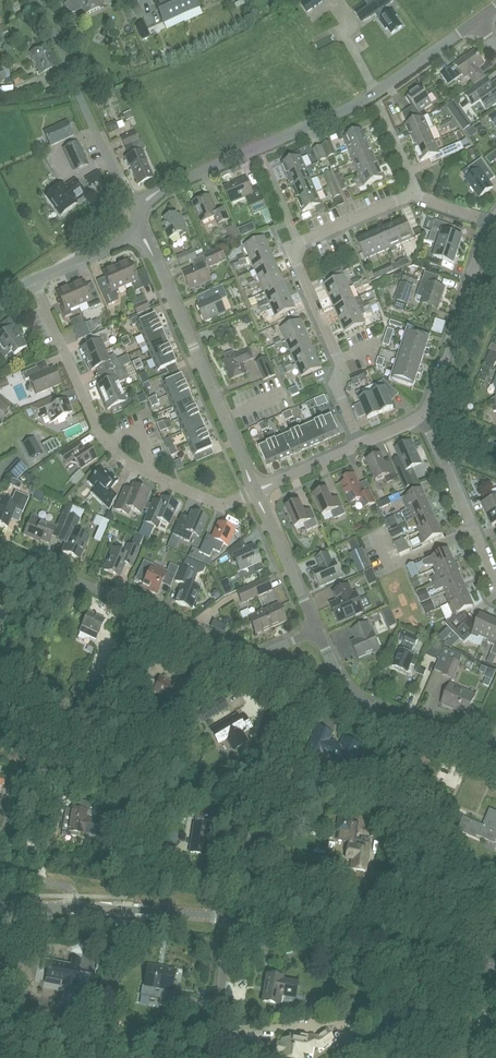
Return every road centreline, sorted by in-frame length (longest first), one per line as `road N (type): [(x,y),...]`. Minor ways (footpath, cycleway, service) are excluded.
road 1 (residential): [(477,20),(354,105),(142,203)]
road 2 (residential): [(253,489),(218,504),(119,455),(33,279)]
road 3 (residential): [(318,630),(249,654),(0,547)]
road 4 (tertiary): [(495,960),(232,918)]
road 5 (residential): [(142,203),(114,173),(37,0)]
road 6 (residential): [(491,760),(370,703),(340,672),(318,630)]
road 7 (residential): [(225,416),(137,224)]
road 8 (residential): [(421,414),(490,219)]
road 9 (residential): [(421,414),(495,581)]
road 10 (residential): [(318,630),(253,489)]
road 11 (tertiary): [(232,918),(78,907)]
road 12 (residential): [(209,1057),(232,918)]
road 13 (residential): [(340,358),(295,251),(299,241)]
road 14 (residential): [(299,241),(414,192)]

